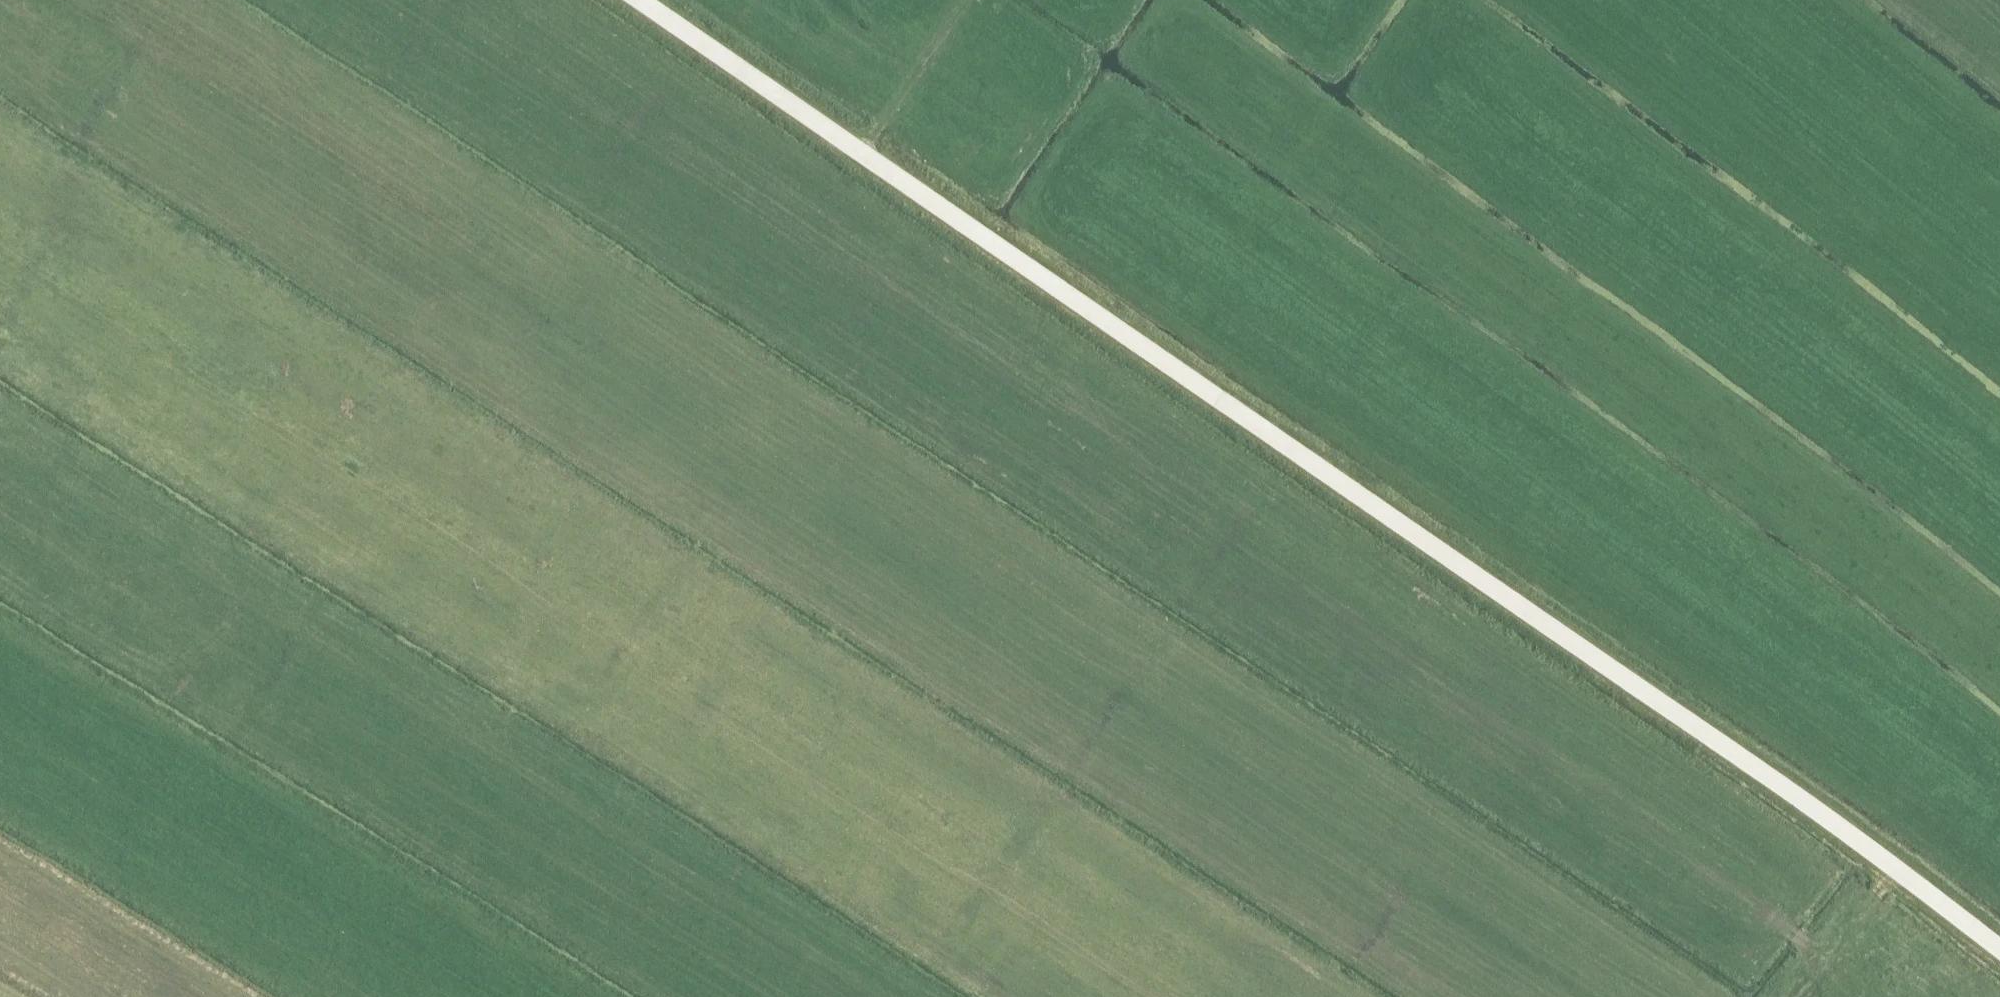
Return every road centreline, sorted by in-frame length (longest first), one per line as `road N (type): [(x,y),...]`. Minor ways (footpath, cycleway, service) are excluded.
road 1 (unclassified): [(1999,953),(1885,865),(635,0)]

